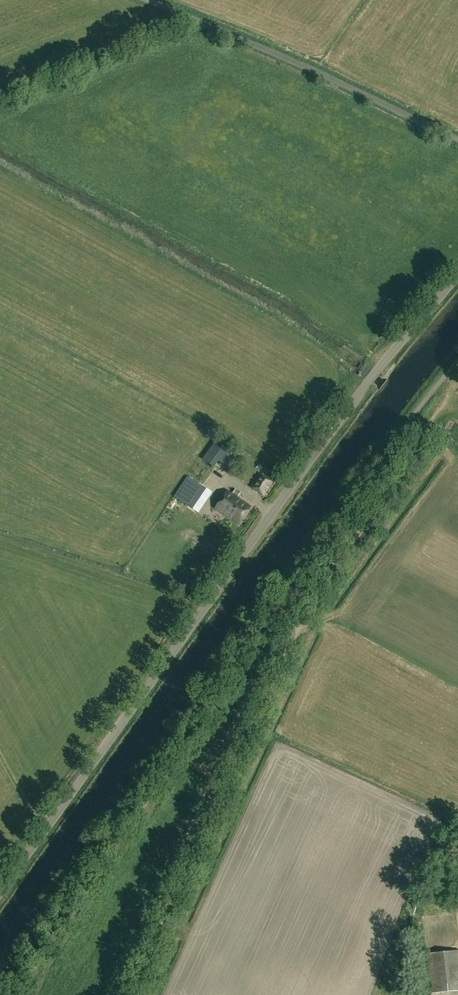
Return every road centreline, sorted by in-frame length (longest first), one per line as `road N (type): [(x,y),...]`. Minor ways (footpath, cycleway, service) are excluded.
road 1 (unclassified): [(0,891),(369,380),(457,275)]
road 2 (track): [(452,367),(387,496),(308,607),(135,994)]

